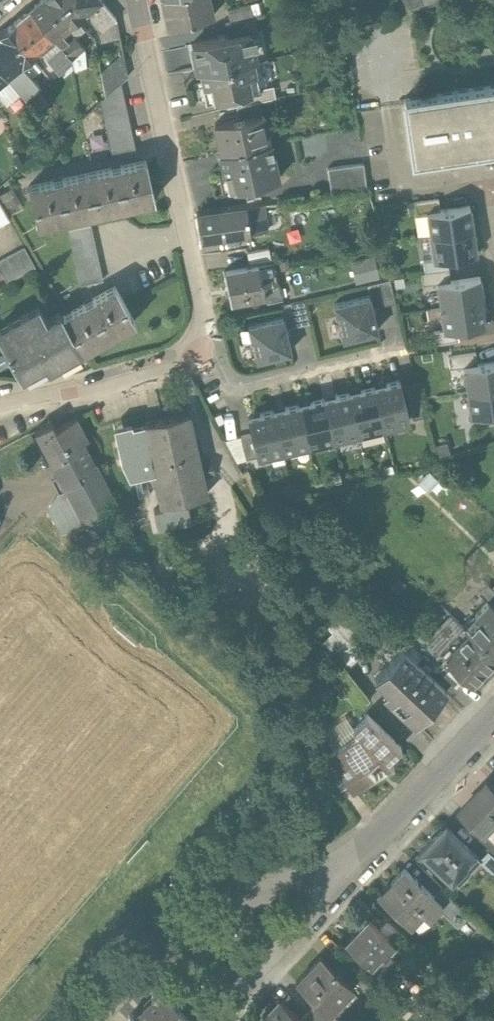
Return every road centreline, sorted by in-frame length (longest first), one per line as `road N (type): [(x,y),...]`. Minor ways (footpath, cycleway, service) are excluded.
road 1 (residential): [(198,354),(205,325),(136,0)]
road 2 (residential): [(88,1020),(191,929),(375,845)]
road 3 (residential): [(375,845),(219,1000)]
road 4 (residential): [(198,354),(236,386),(398,351)]
road 5 (residential): [(0,405),(89,395),(181,370),(198,354)]
road 6 (residential): [(375,845),(493,721)]

